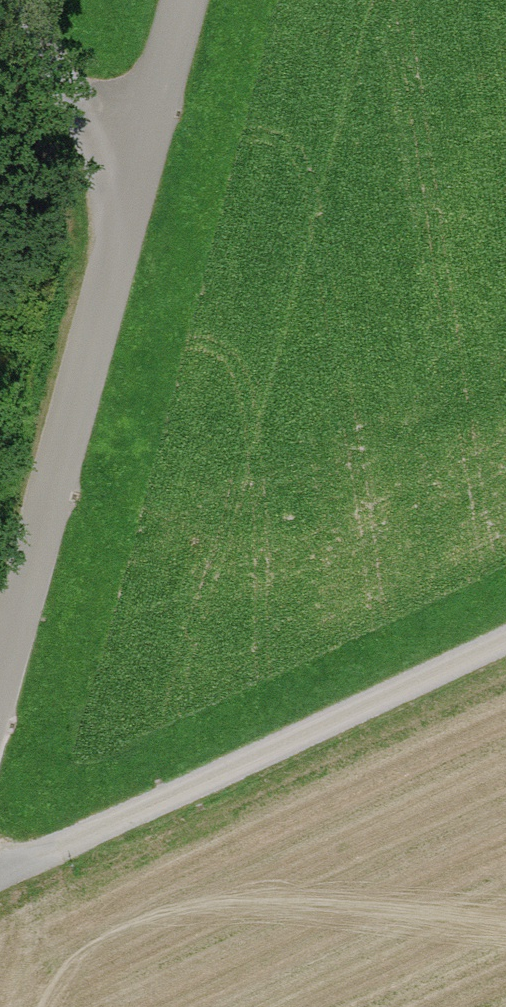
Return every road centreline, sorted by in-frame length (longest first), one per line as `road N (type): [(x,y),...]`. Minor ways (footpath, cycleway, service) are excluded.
road 1 (unclassified): [(0,669),(174,0)]
road 2 (track): [(505,618),(0,841)]
road 3 (track): [(18,0),(114,217)]

